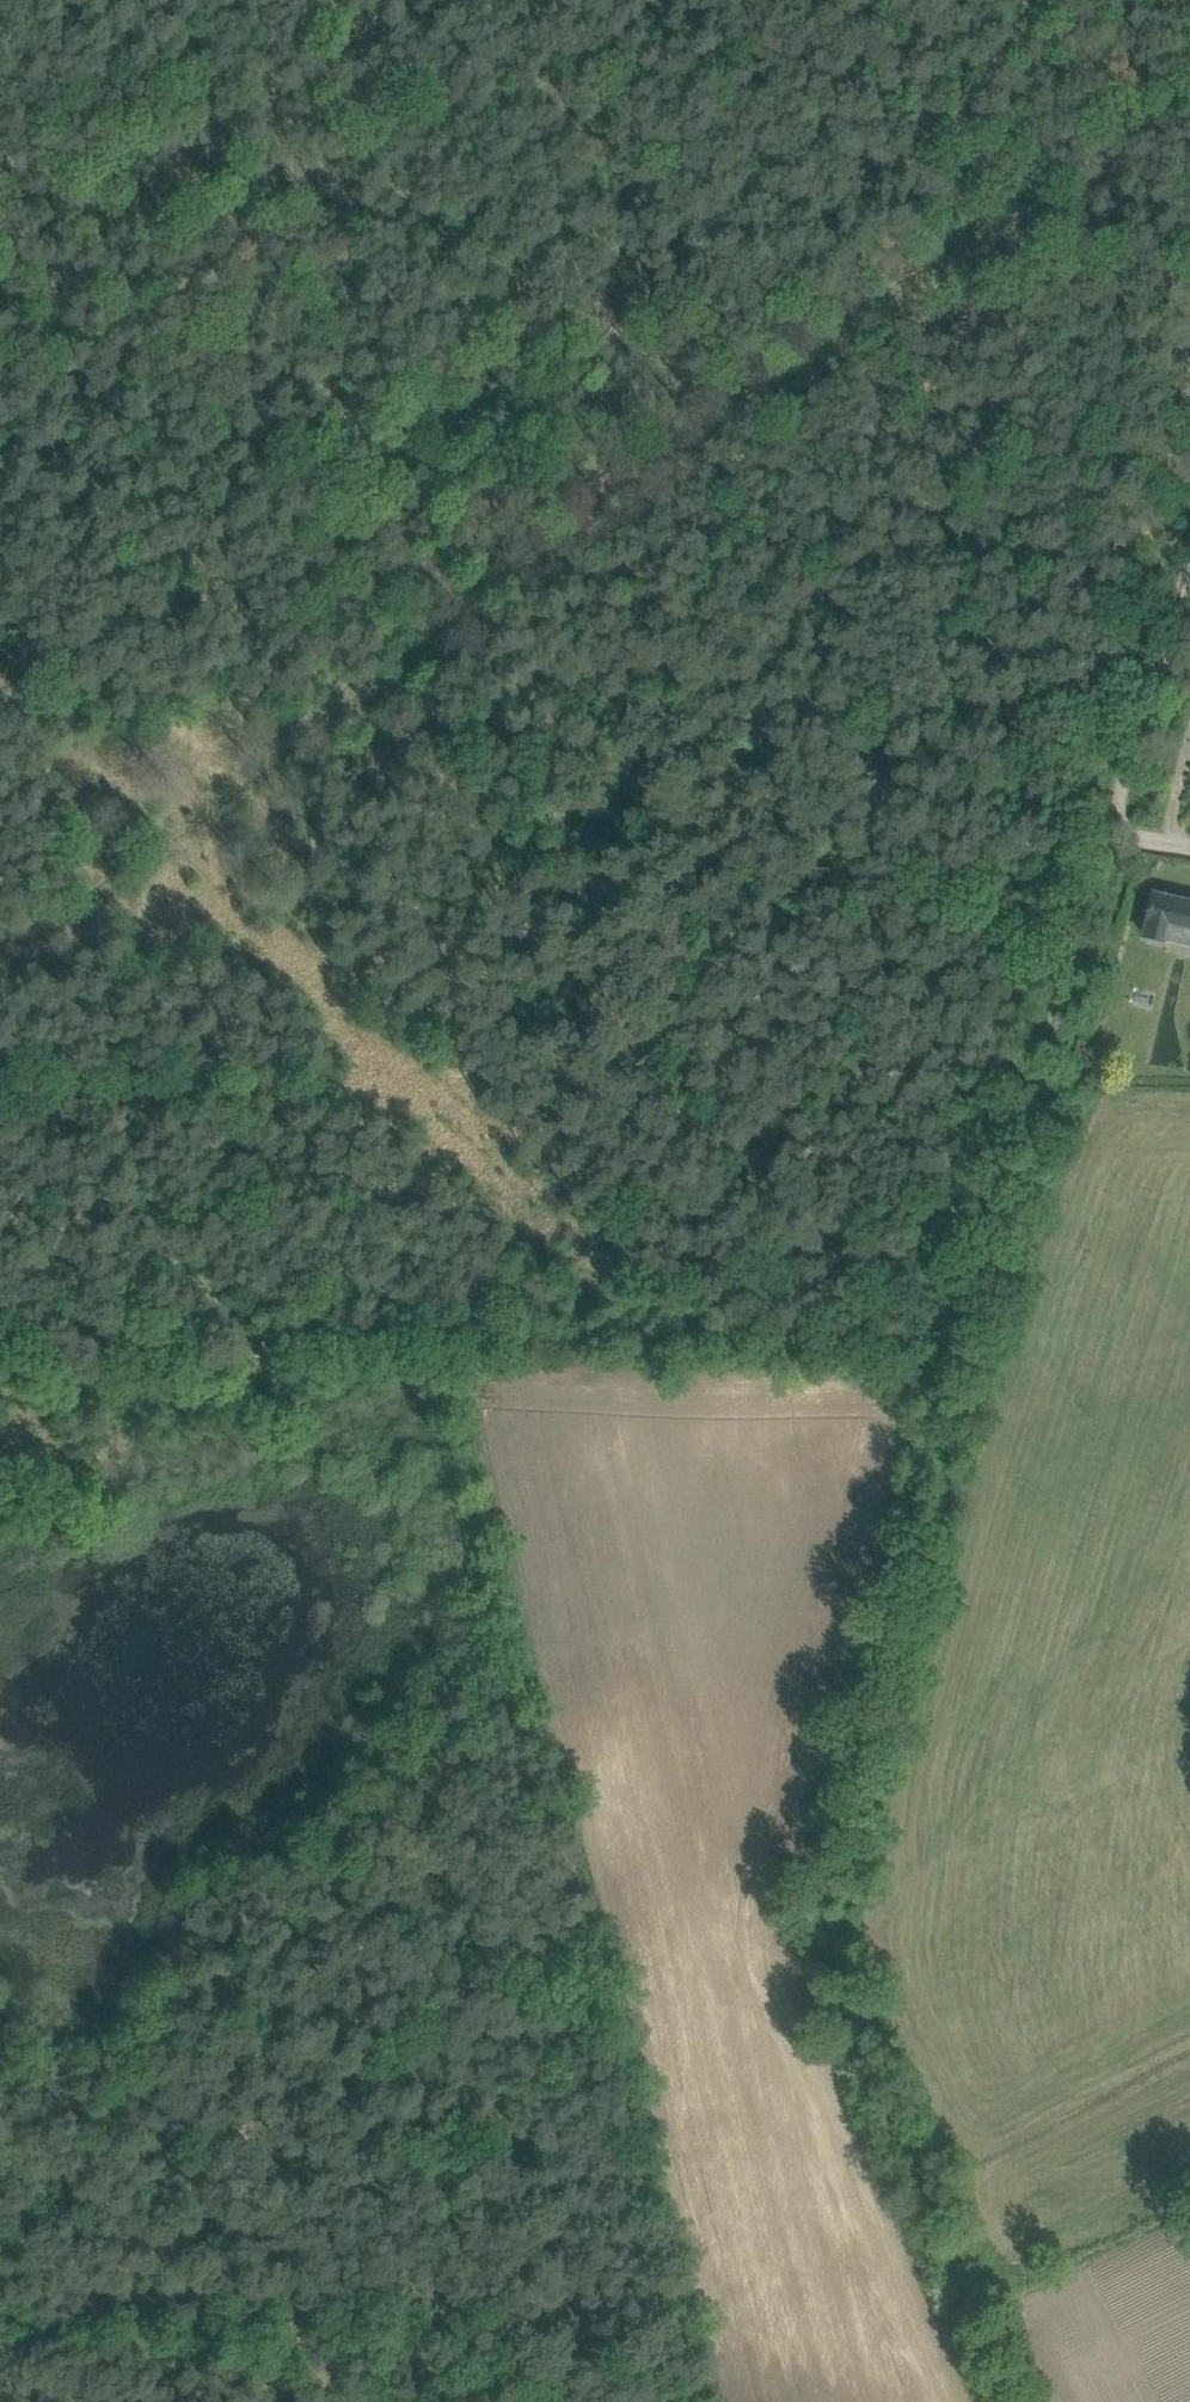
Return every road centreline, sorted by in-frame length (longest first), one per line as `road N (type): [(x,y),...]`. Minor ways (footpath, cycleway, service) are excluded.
road 1 (track): [(1115,820),(1189,563)]

